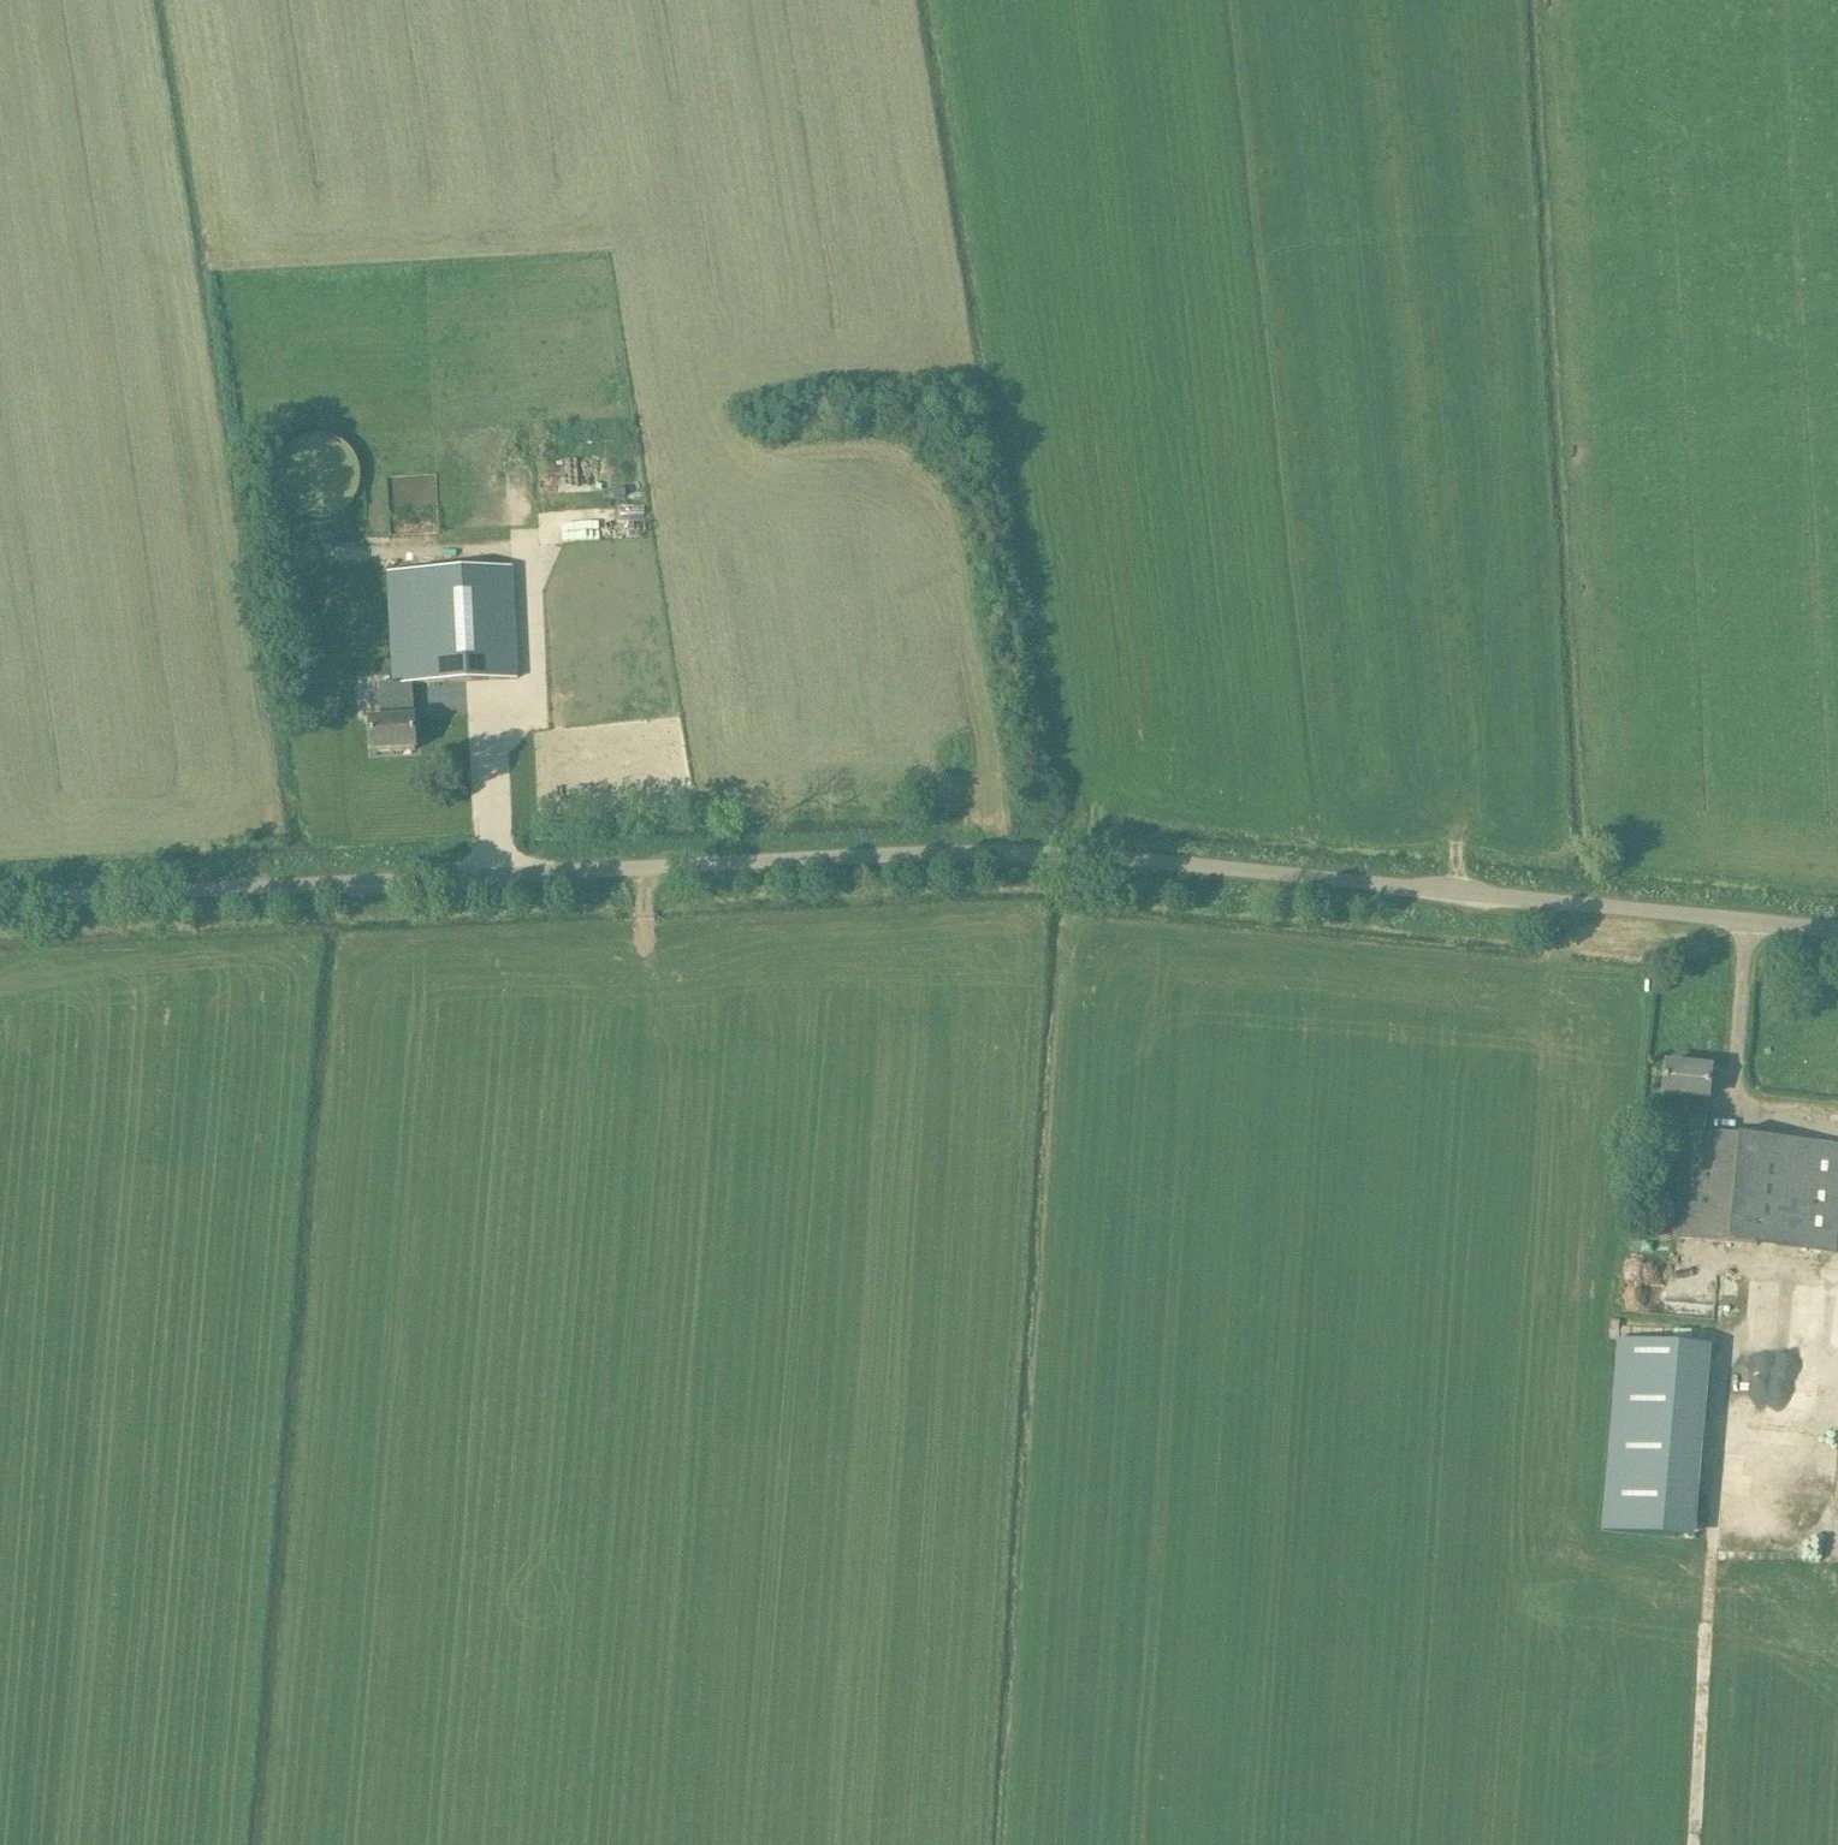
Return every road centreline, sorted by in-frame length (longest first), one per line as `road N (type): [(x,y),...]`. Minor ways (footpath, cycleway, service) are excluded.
road 1 (unclassified): [(1837,929),(1164,860),(976,851),(0,901)]

